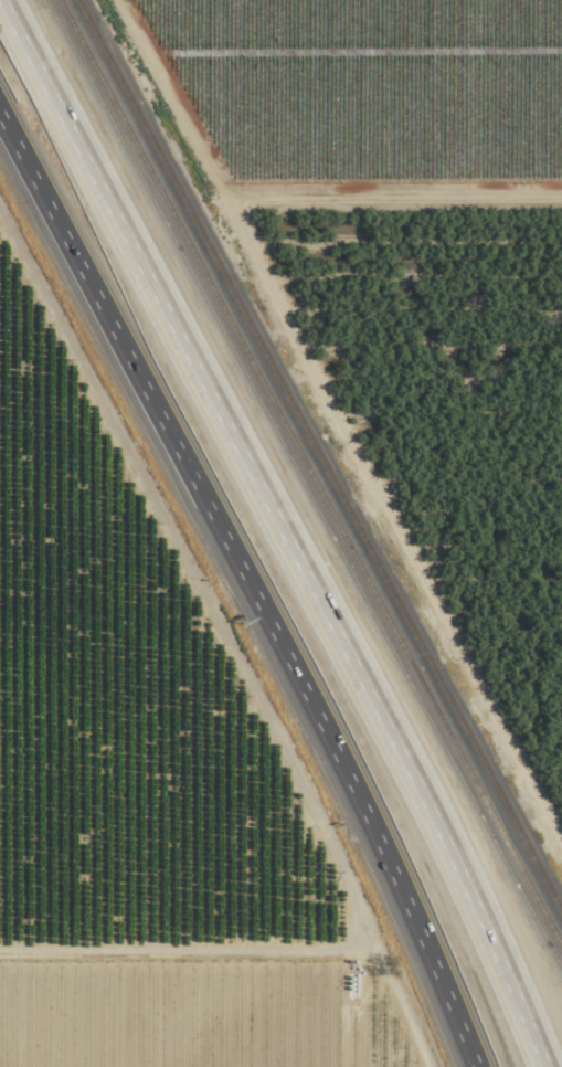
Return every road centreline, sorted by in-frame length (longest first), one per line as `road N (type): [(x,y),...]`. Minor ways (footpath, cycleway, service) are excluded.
road 1 (motorway): [(543,1066),(417,795),(0,5)]
road 2 (motorway): [(0,129),(316,725),(399,896),(467,1066)]

